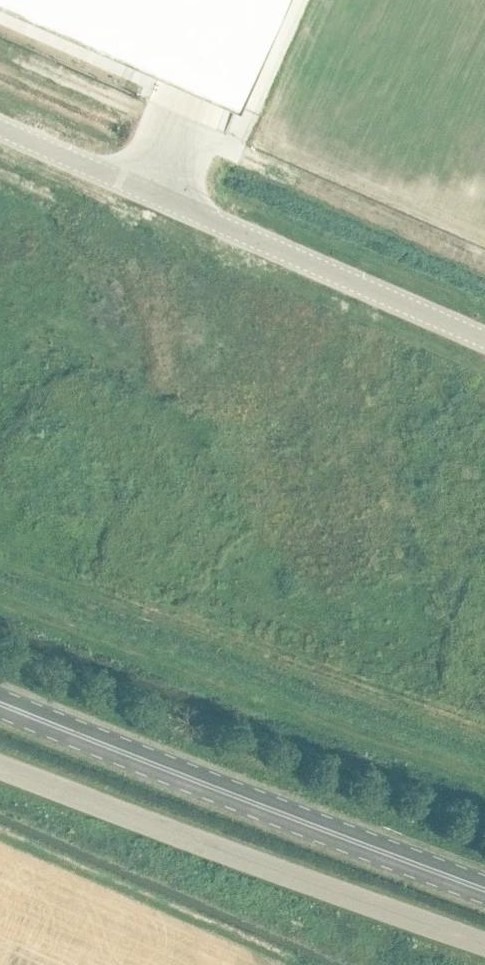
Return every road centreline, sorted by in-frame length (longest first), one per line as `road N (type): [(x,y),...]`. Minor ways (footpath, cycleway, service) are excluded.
road 1 (unclassified): [(484,337),(0,127)]
road 2 (primary): [(484,888),(0,704)]
road 3 (unclassified): [(484,941),(0,763)]

